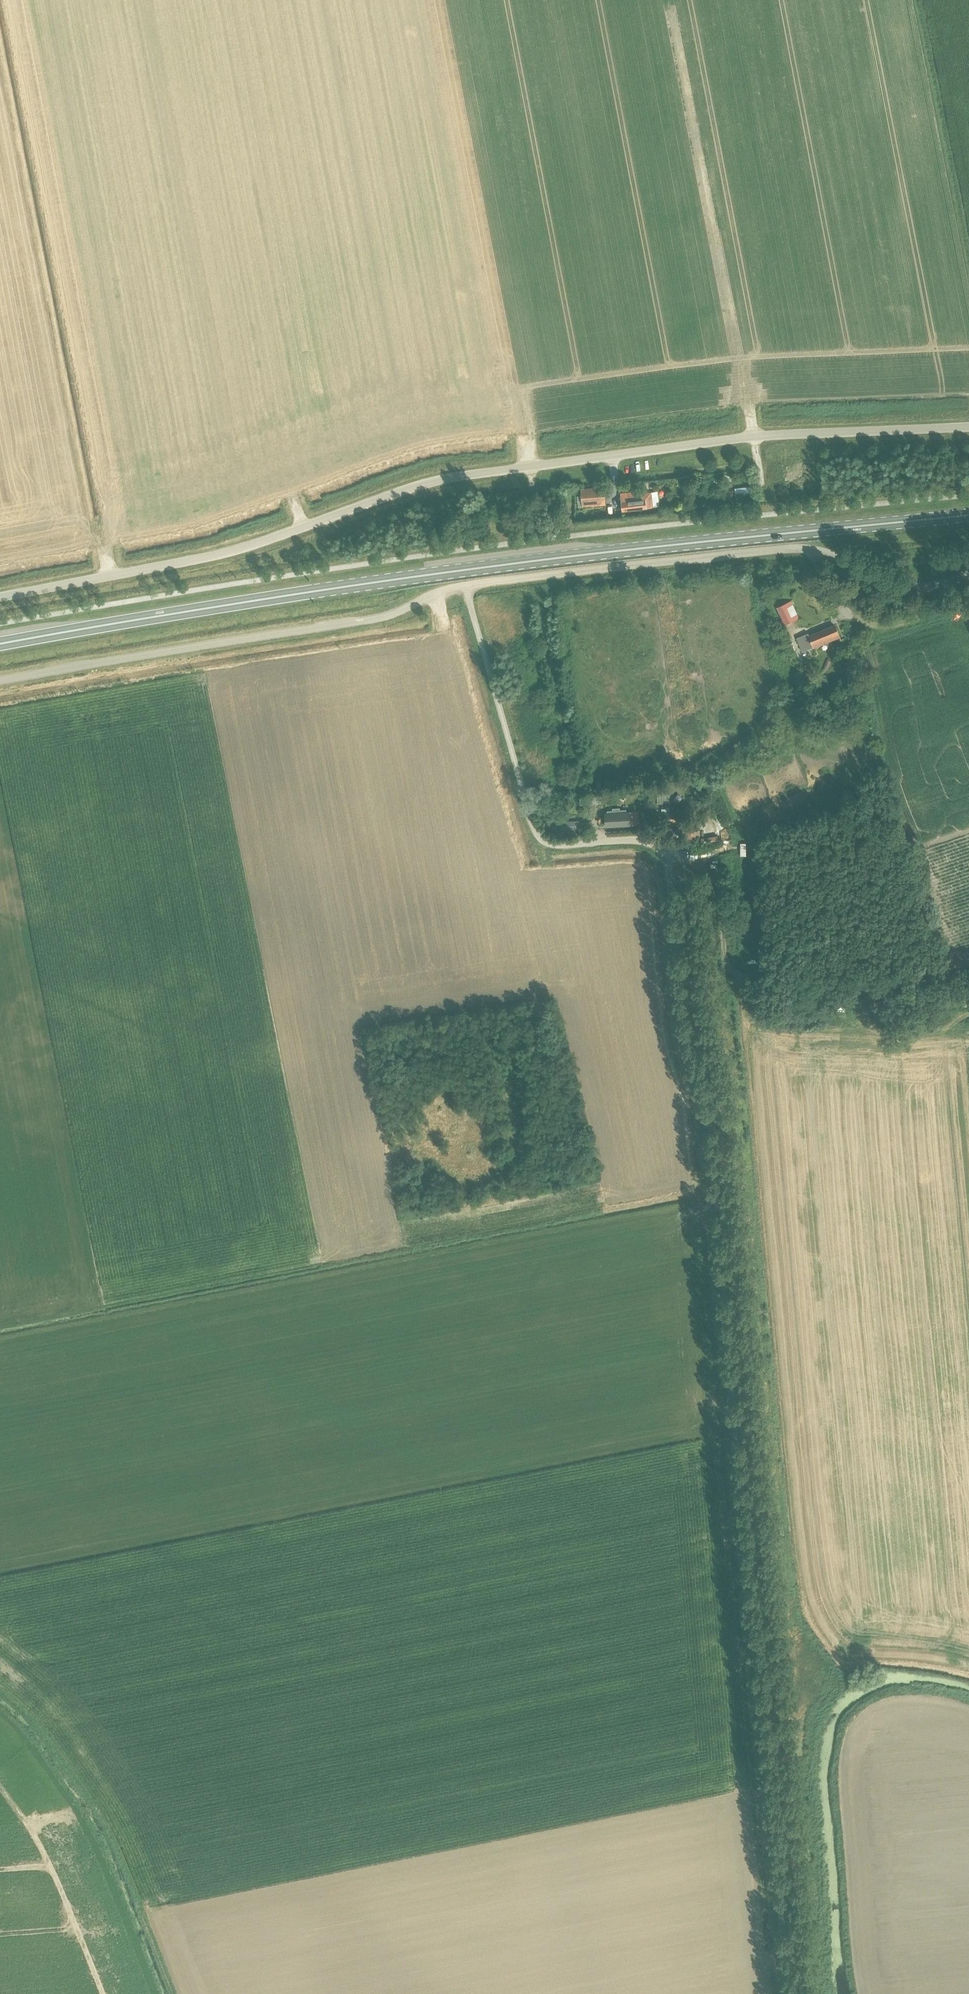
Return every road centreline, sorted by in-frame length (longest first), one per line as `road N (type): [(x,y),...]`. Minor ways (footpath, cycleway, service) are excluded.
road 1 (track): [(790,1993),(716,1208),(679,985),(666,853)]
road 2 (unclassified): [(0,597),(238,550),(446,478),(747,437),(968,427)]
road 3 (primary): [(311,592),(968,515)]
road 4 (unclassified): [(0,681),(384,617),(465,585)]
road 5 (unclassified): [(666,853),(644,840),(554,843),(536,830),(465,585)]
road 6 (unclassified): [(465,585),(809,549)]
road 7 (trunk): [(0,642),(311,592)]
road 8 (unclassified): [(968,601),(875,625),(832,596),(809,549)]
road 9 (unclassified): [(809,549),(926,590),(968,576)]

